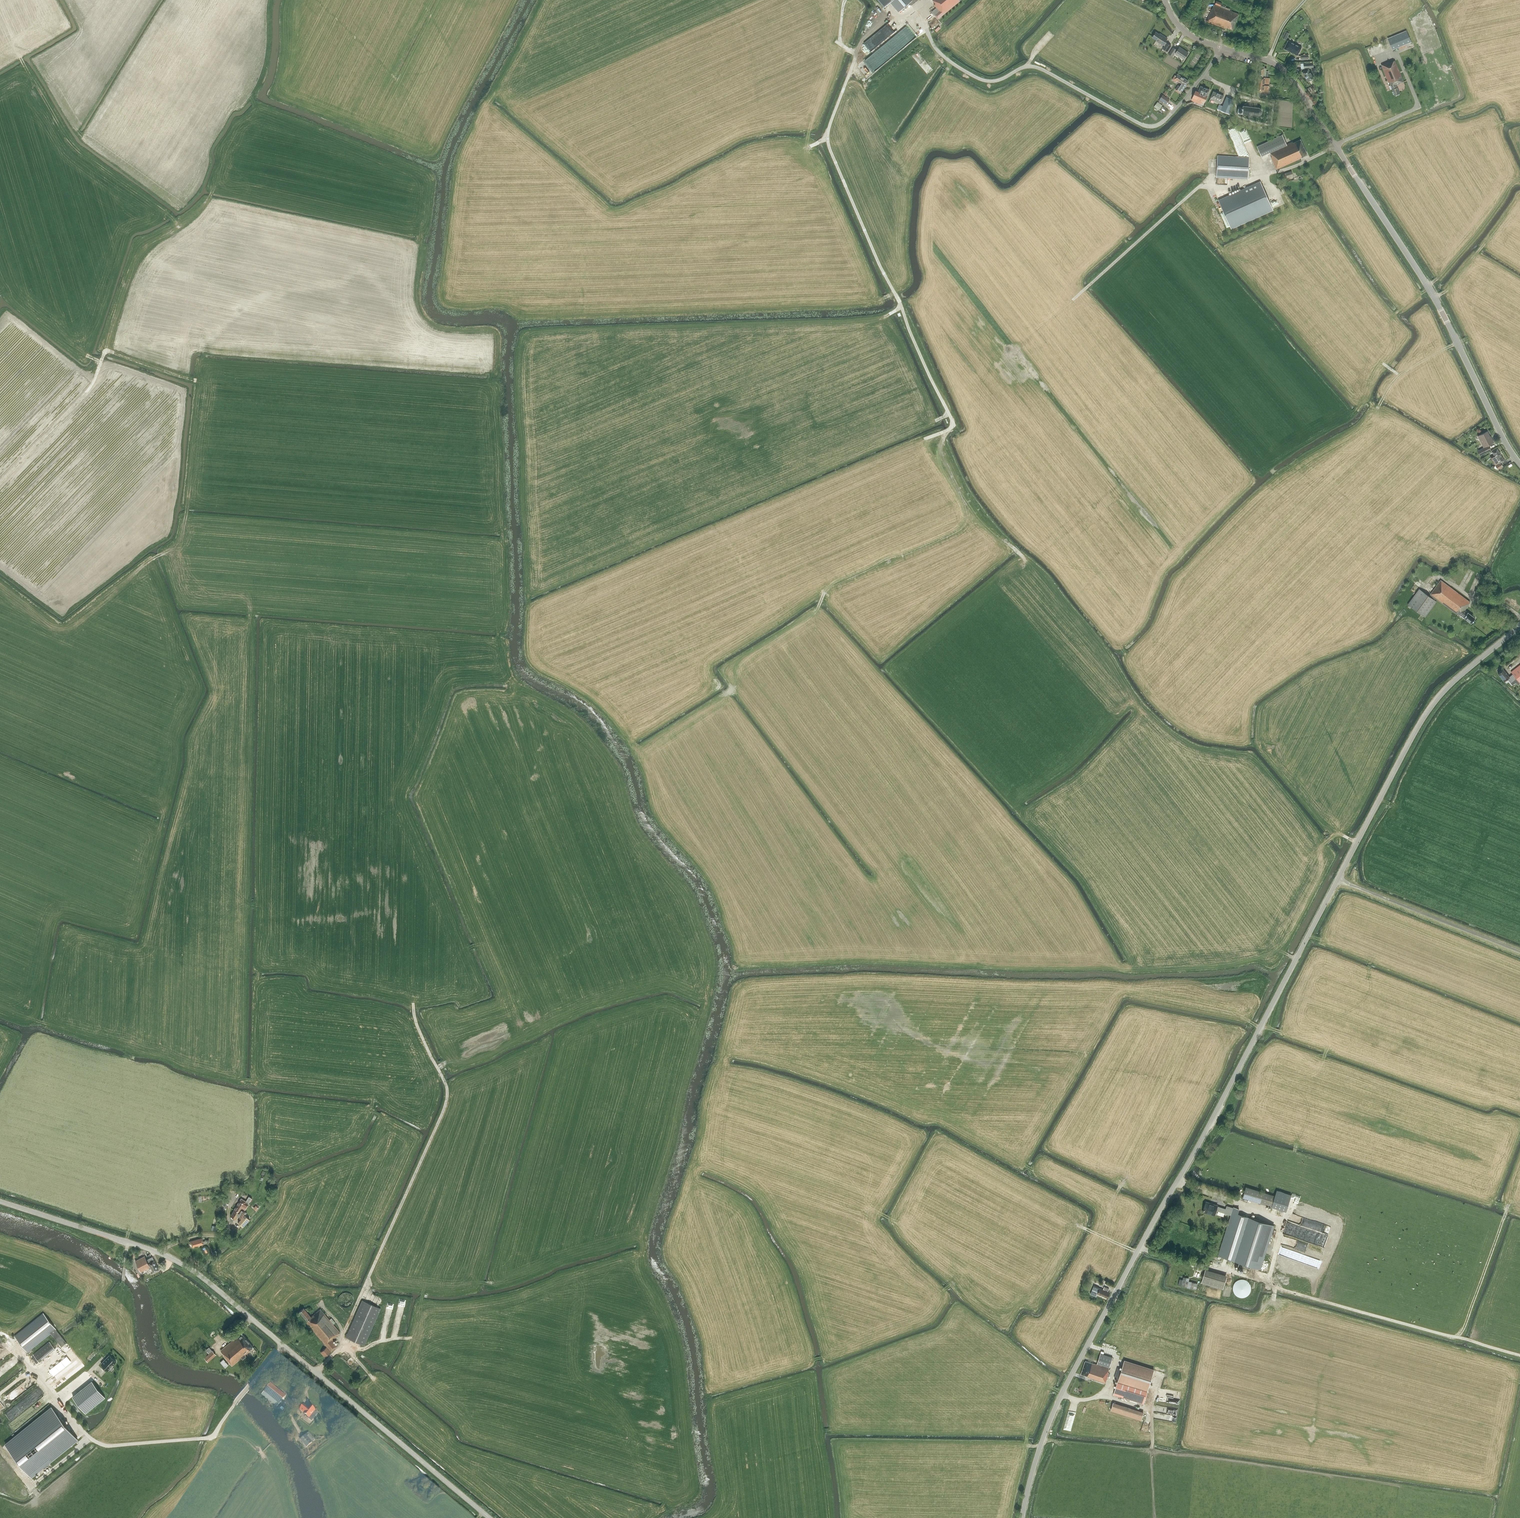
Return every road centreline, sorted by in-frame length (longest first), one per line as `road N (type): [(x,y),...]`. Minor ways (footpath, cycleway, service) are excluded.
road 1 (tertiary): [(1022,1517),(1062,1393),(1419,726),(1454,681),(1519,627)]
road 2 (track): [(1171,115),(1145,126),(1035,67),(979,79),(937,51),(925,21),(905,13),(862,41),(828,140),(952,420),(931,437)]
road 3 (tertiary): [(1519,464),(1426,283),(1292,79),(1275,64),(1220,47)]
road 4 (tertiary): [(284,1345),(173,1259),(0,1201)]
road 5 (unclassified): [(284,1345),(210,1439),(104,1445),(57,1401)]
road 6 (tertiary): [(489,1517),(284,1345)]
road 7 (track): [(0,482),(92,385),(105,352),(196,381)]
road 8 (track): [(1265,176),(1224,189),(1199,187),(1074,299)]

